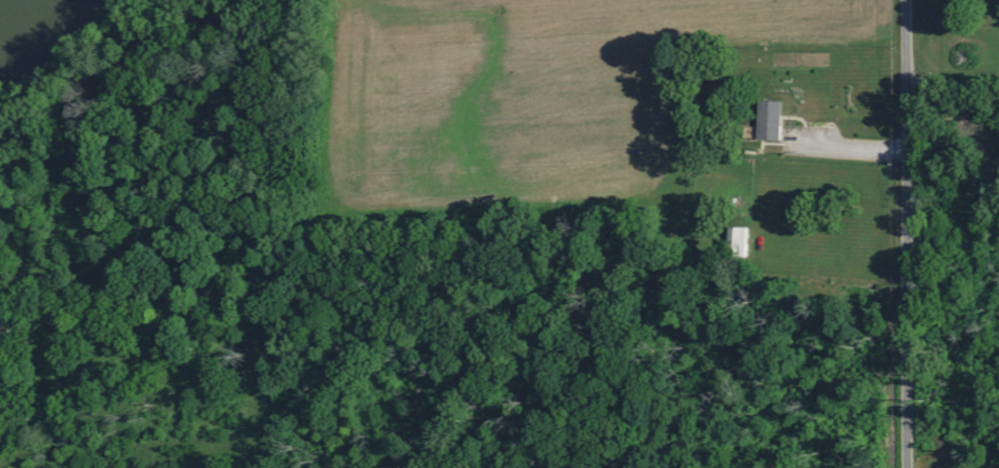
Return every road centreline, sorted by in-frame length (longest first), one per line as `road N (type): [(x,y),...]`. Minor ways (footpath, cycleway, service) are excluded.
road 1 (residential): [(908,467),(905,0)]

